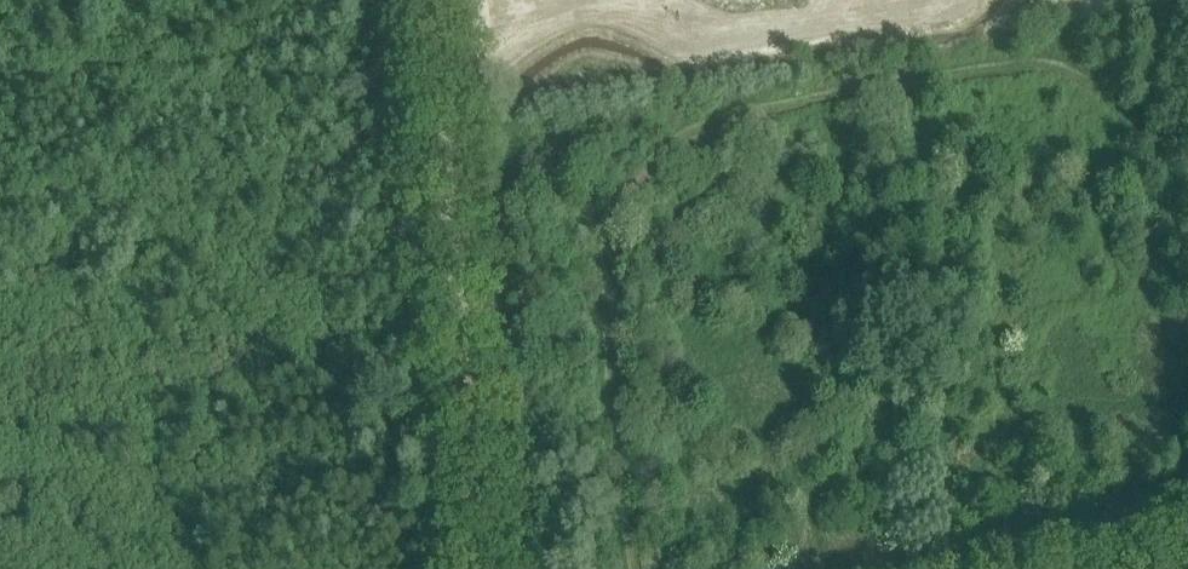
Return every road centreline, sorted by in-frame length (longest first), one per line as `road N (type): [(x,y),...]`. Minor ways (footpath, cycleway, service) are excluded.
road 1 (track): [(429,0),(481,568)]

